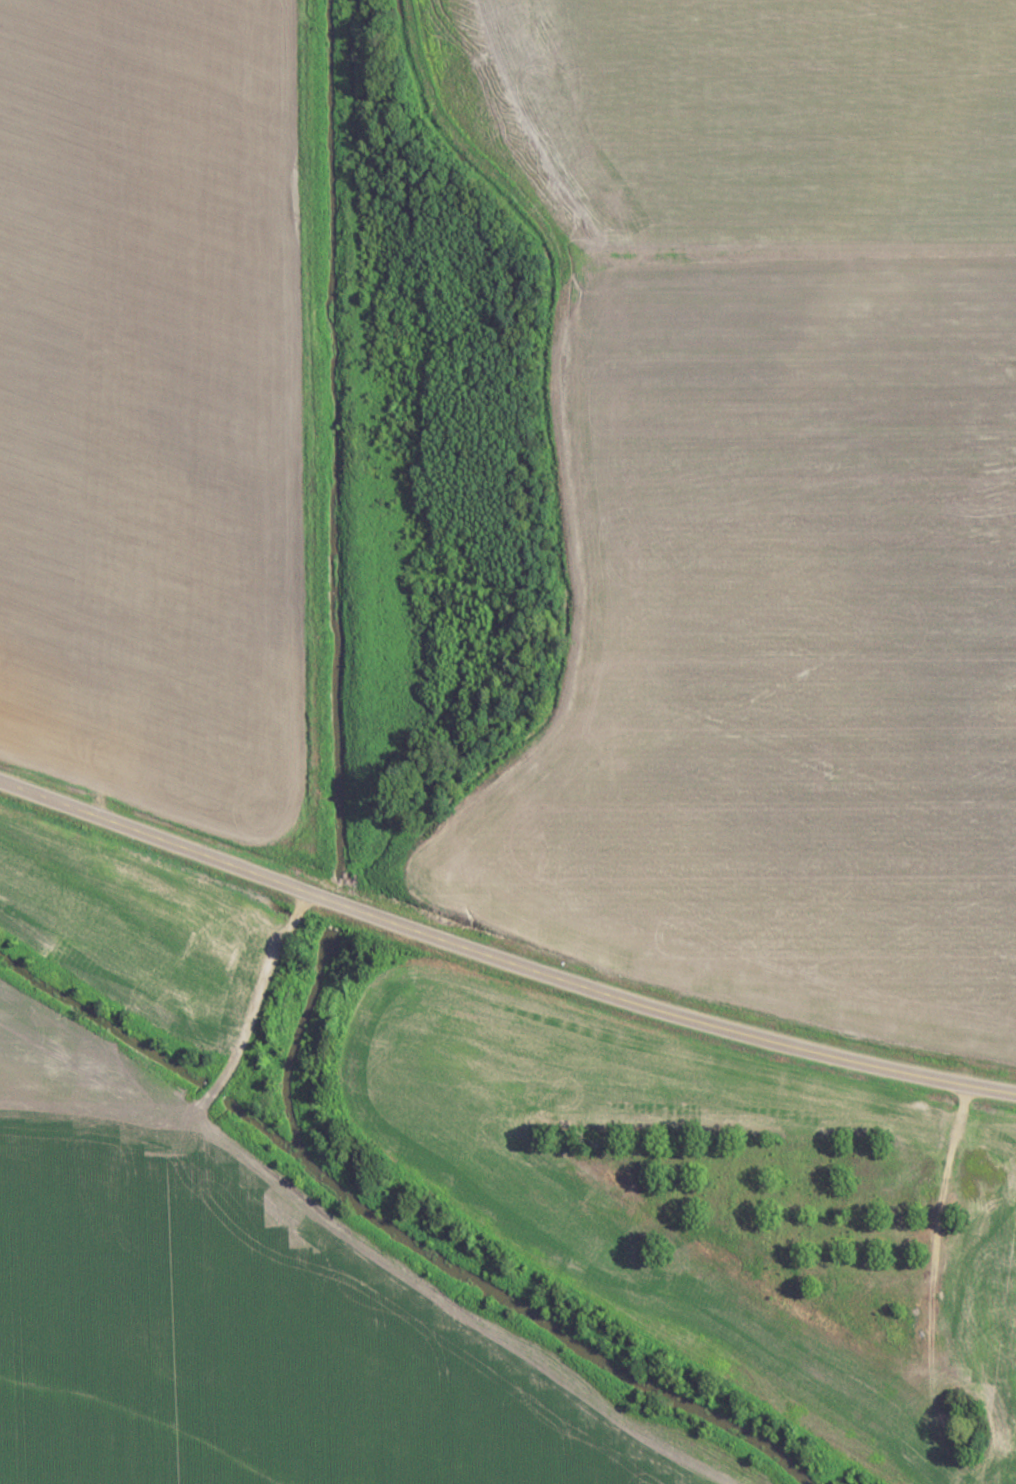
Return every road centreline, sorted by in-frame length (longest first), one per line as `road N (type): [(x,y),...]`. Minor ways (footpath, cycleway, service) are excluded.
road 1 (tertiary): [(1015,1096),(623,1002),(0,775)]

